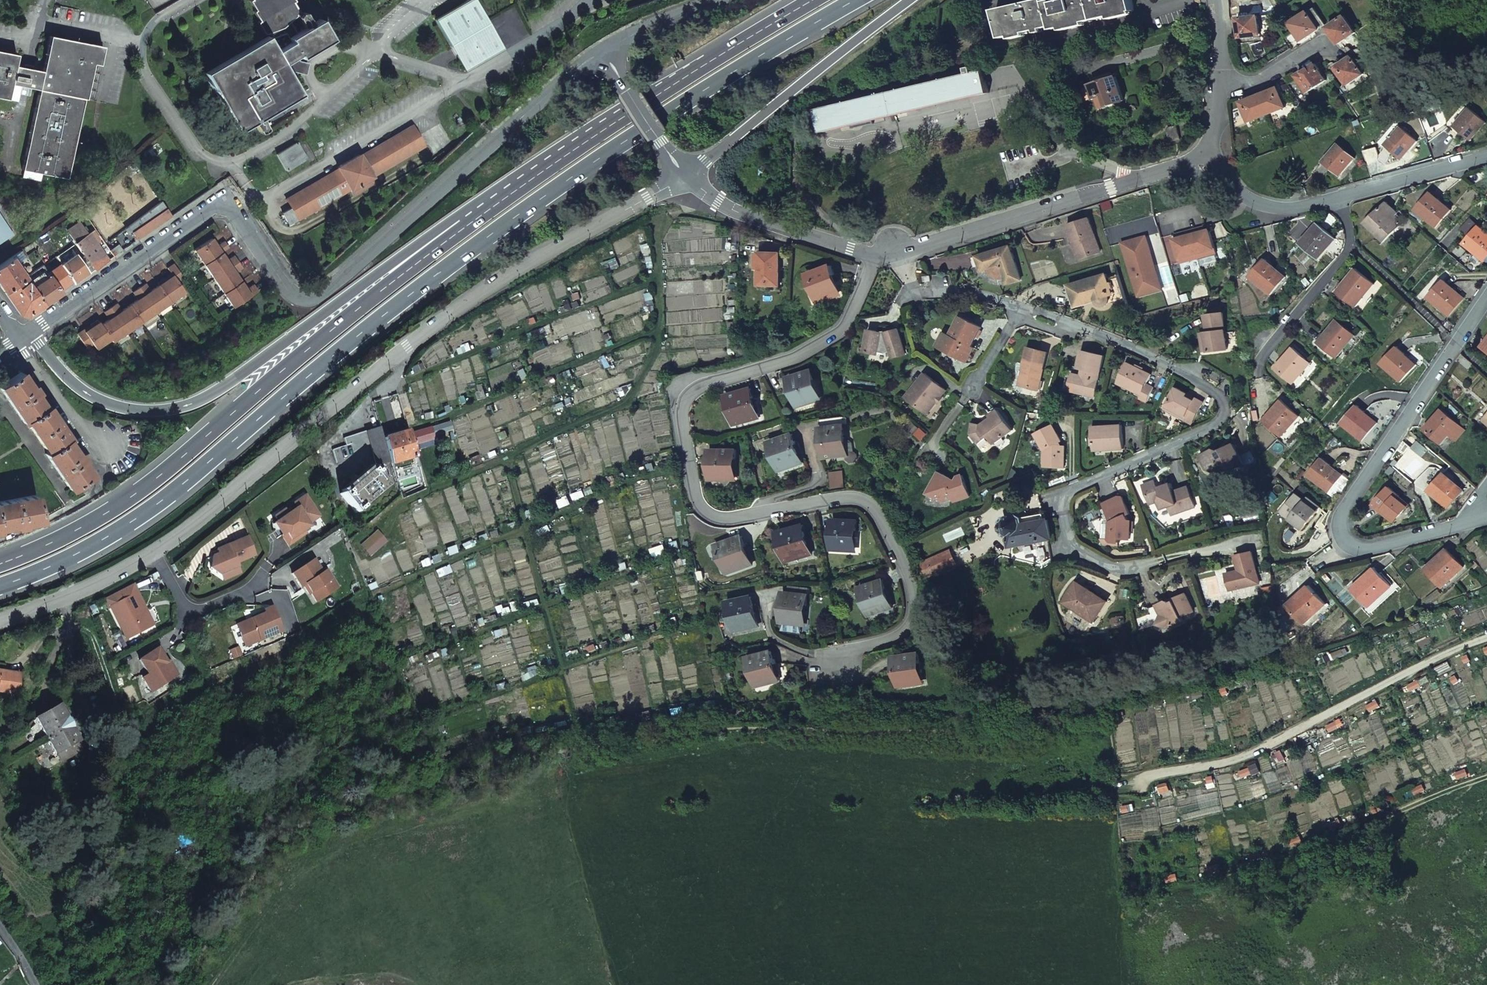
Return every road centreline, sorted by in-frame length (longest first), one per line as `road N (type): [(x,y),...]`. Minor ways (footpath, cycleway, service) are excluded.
road 1 (trunk): [(0,586),(155,508),(488,238),(670,111),(854,0)]
road 2 (residential): [(876,253),(851,321),(838,333),(794,360),(697,389),(684,414),(693,494),(718,518),(854,497),(879,512),(915,598),(912,622),(863,647),(815,653)]
road 3 (residential): [(32,330),(229,202),(292,292),(305,300),(323,292),(570,71),(605,51)]
road 4 (trunk): [(467,223),(138,492),(0,564)]
road 5 (trunk): [(467,223),(400,258),(202,399),(166,410),(129,411),(94,399),(68,380),(32,330)]
road 6 (trunk): [(810,0),(467,223)]
road 7 (track): [(1486,636),(1293,734),(1135,787)]
road 8 (track): [(1486,778),(1132,903)]
road 9 (residential): [(876,253),(889,257),(1210,158)]
road 10 (residential): [(400,354),(470,299),(687,175)]
road 11 (residential): [(153,552),(400,354)]
road 12 (residential): [(1486,299),(1343,515),(1340,527),(1351,544)]
road 13 (trunk): [(687,175),(909,0)]
road 14 (residential): [(1246,197),(1292,210),(1486,156)]
road 15 (residential): [(687,175),(729,209),(876,253)]
road 16 (unclassified): [(605,51),(687,175)]
road 17 (residential): [(1351,544),(1366,549),(1486,517)]
road 18 (residential): [(19,339),(79,425),(105,443)]
road 19 (residential): [(605,51),(716,0)]

